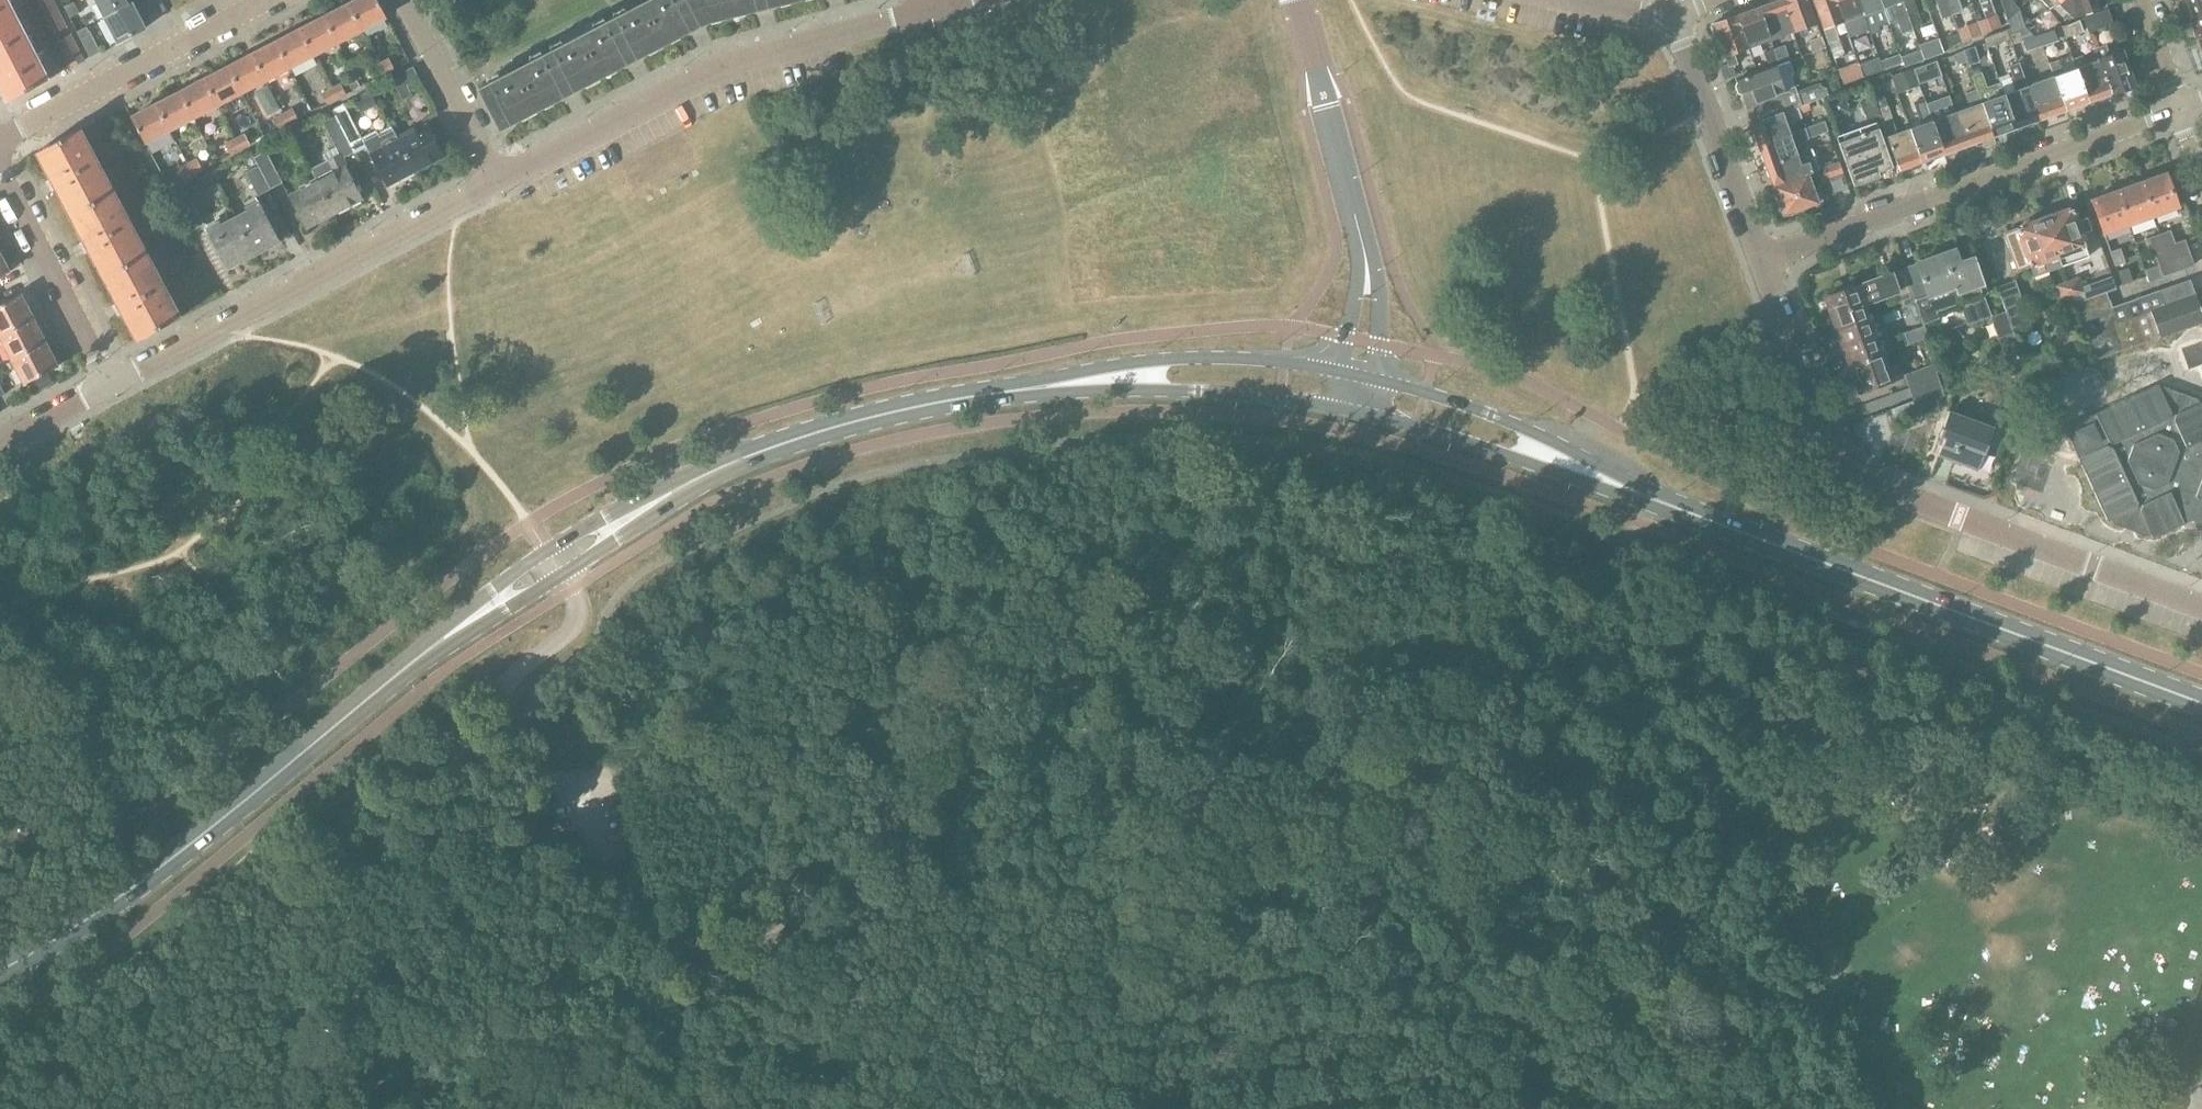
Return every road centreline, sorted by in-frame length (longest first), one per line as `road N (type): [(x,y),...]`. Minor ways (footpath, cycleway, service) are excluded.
road 1 (residential): [(2201,608),(1872,487),(1844,469),(1823,436),(1761,259)]
road 2 (unclassified): [(569,1108),(501,699),(513,675),(575,631),(580,612),(561,575)]
road 3 (secondary): [(417,658),(129,891),(0,971)]
road 4 (residential): [(497,183),(715,69),(933,10)]
road 5 (secondary): [(1357,411),(1794,550)]
road 6 (secondary): [(1794,550),(1509,421),(1375,376)]
road 7 (residential): [(1761,259),(2181,107)]
road 8 (residential): [(108,384),(497,183)]
road 9 (secondary): [(1794,550),(2201,703)]
road 10 (secondary): [(1009,390),(1204,391),(1343,408)]
road 11 (secondary): [(1009,390),(842,424),(691,481)]
road 12 (secondary): [(1336,368),(1173,358),(1009,390)]
road 13 (residential): [(1761,259),(1673,16)]
road 14 (residential): [(108,384),(0,172)]
road 15 (tertiary): [(1353,206),(1297,0)]
road 16 (residential): [(497,183),(402,0)]
road 17 (residential): [(0,138),(172,47)]
road 18 (tertiary): [(1375,376),(1378,287),(1353,206)]
road 19 (secondary): [(545,550),(417,658)]
road 20 (secondary): [(417,658),(561,575)]
road 21 (tertiary): [(1353,206),(1356,286),(1336,368)]
road 22 (secondary): [(691,481),(601,516),(545,550)]
road 23 (secondary): [(561,575),(665,508),(691,481)]
road 24 (residential): [(0,440),(108,384)]

